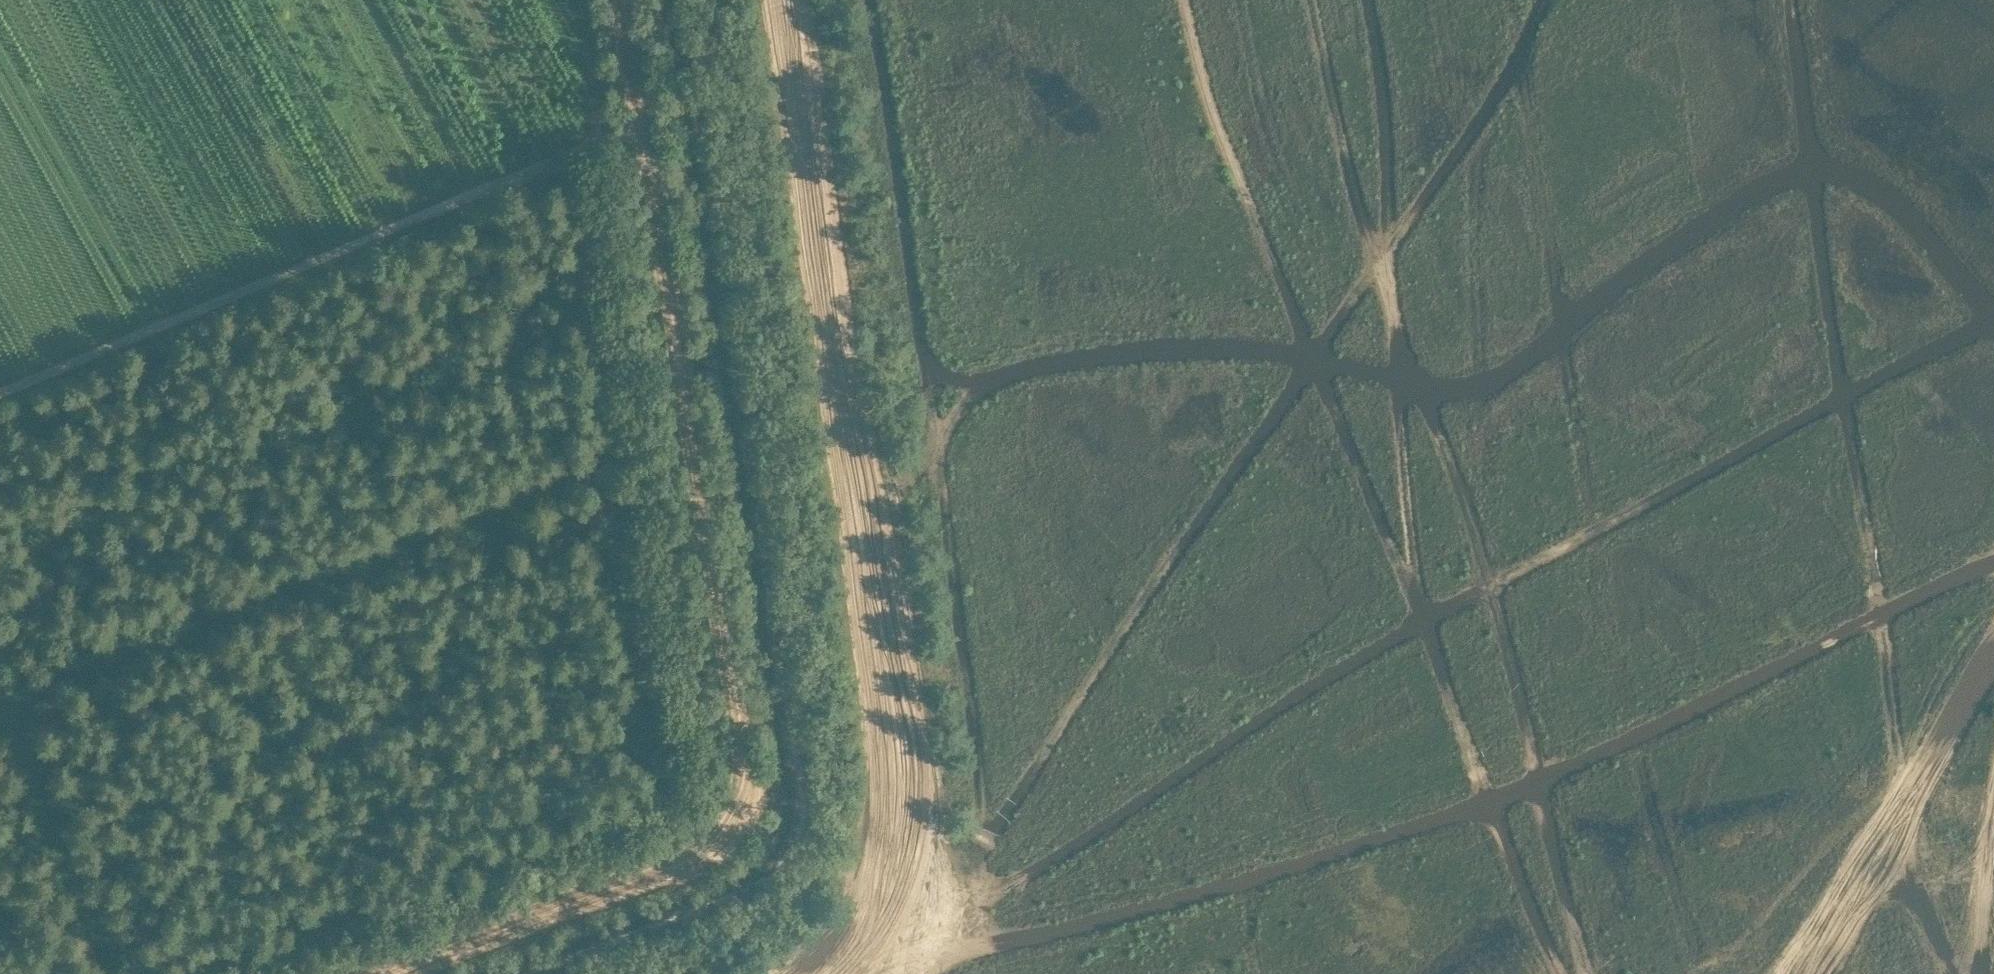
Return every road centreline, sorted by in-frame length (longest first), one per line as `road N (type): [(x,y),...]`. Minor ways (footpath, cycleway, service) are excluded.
road 1 (track): [(1993,299),(1946,225),(1877,165),(1844,155),(1798,157),(1740,189),(1522,376),(1448,384),(1252,338),(1153,338),(925,376),(884,0)]
road 2 (track): [(903,973),(1188,901),(1495,803),(1882,609),(1993,568)]
road 3 (track): [(1189,0),(1230,156),(1561,973)]
road 4 (track): [(1794,0),(1905,821),(1966,973)]
road 5 (track): [(680,0),(802,812),(779,869)]
road 6 (track): [(620,0),(739,803)]
road 7 (track): [(785,0),(892,729)]
road 8 (track): [(379,973),(709,843),(739,803)]
road 9 (track): [(1819,973),(1993,651)]
road 10 (track): [(892,729),(904,973)]
road 11 (track): [(892,729),(739,803)]

